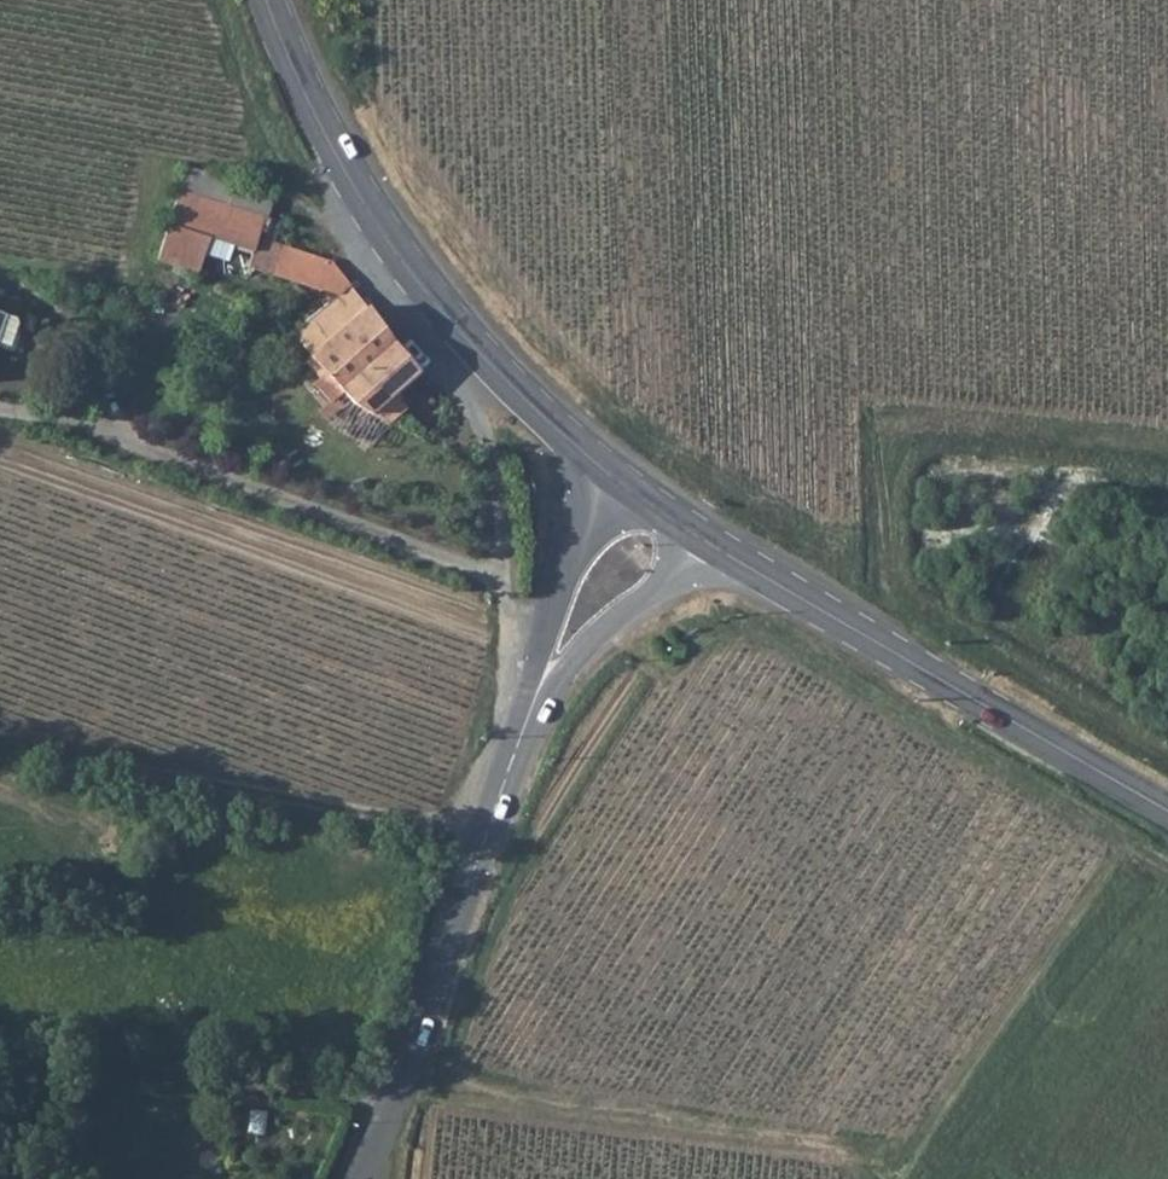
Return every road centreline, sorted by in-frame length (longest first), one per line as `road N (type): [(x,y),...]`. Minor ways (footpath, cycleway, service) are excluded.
road 1 (secondary): [(265,0),(339,168),(401,259),(519,400),(587,459)]
road 2 (secondary): [(706,545),(1167,811)]
road 3 (track): [(401,1075),(481,1095),(875,1149),(876,1178)]
road 4 (track): [(0,733),(243,793),(489,835)]
road 5 (tertiary): [(359,1178),(530,710)]
road 6 (track): [(530,710),(492,473),(437,308)]
road 7 (track): [(942,682),(1023,566),(1084,437)]
road 8 (tertiary): [(587,459),(530,710)]
road 9 (tertiary): [(530,710),(607,627),(706,545)]
road 10 (secondary): [(587,459),(706,545)]

